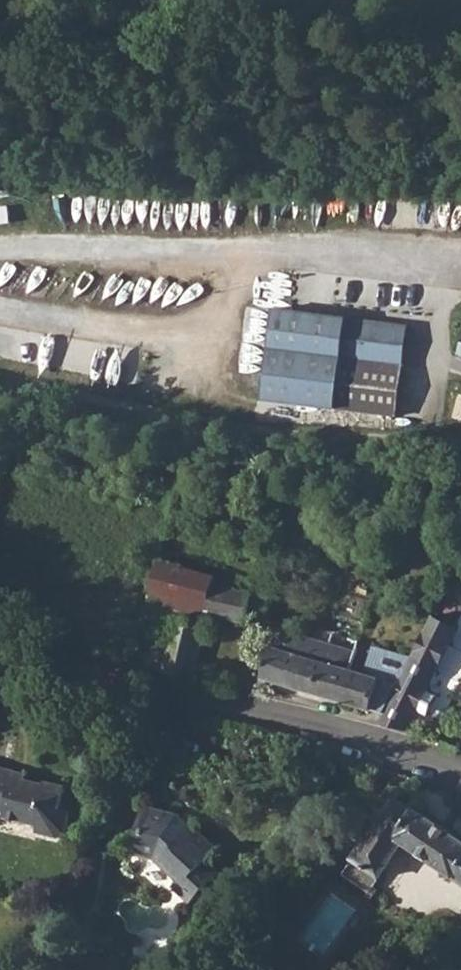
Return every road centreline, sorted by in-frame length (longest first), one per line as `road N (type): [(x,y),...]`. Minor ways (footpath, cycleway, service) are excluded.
road 1 (residential): [(0,651),(374,742),(460,778)]
road 2 (track): [(0,251),(460,257)]
road 3 (track): [(0,311),(209,335),(245,254)]

